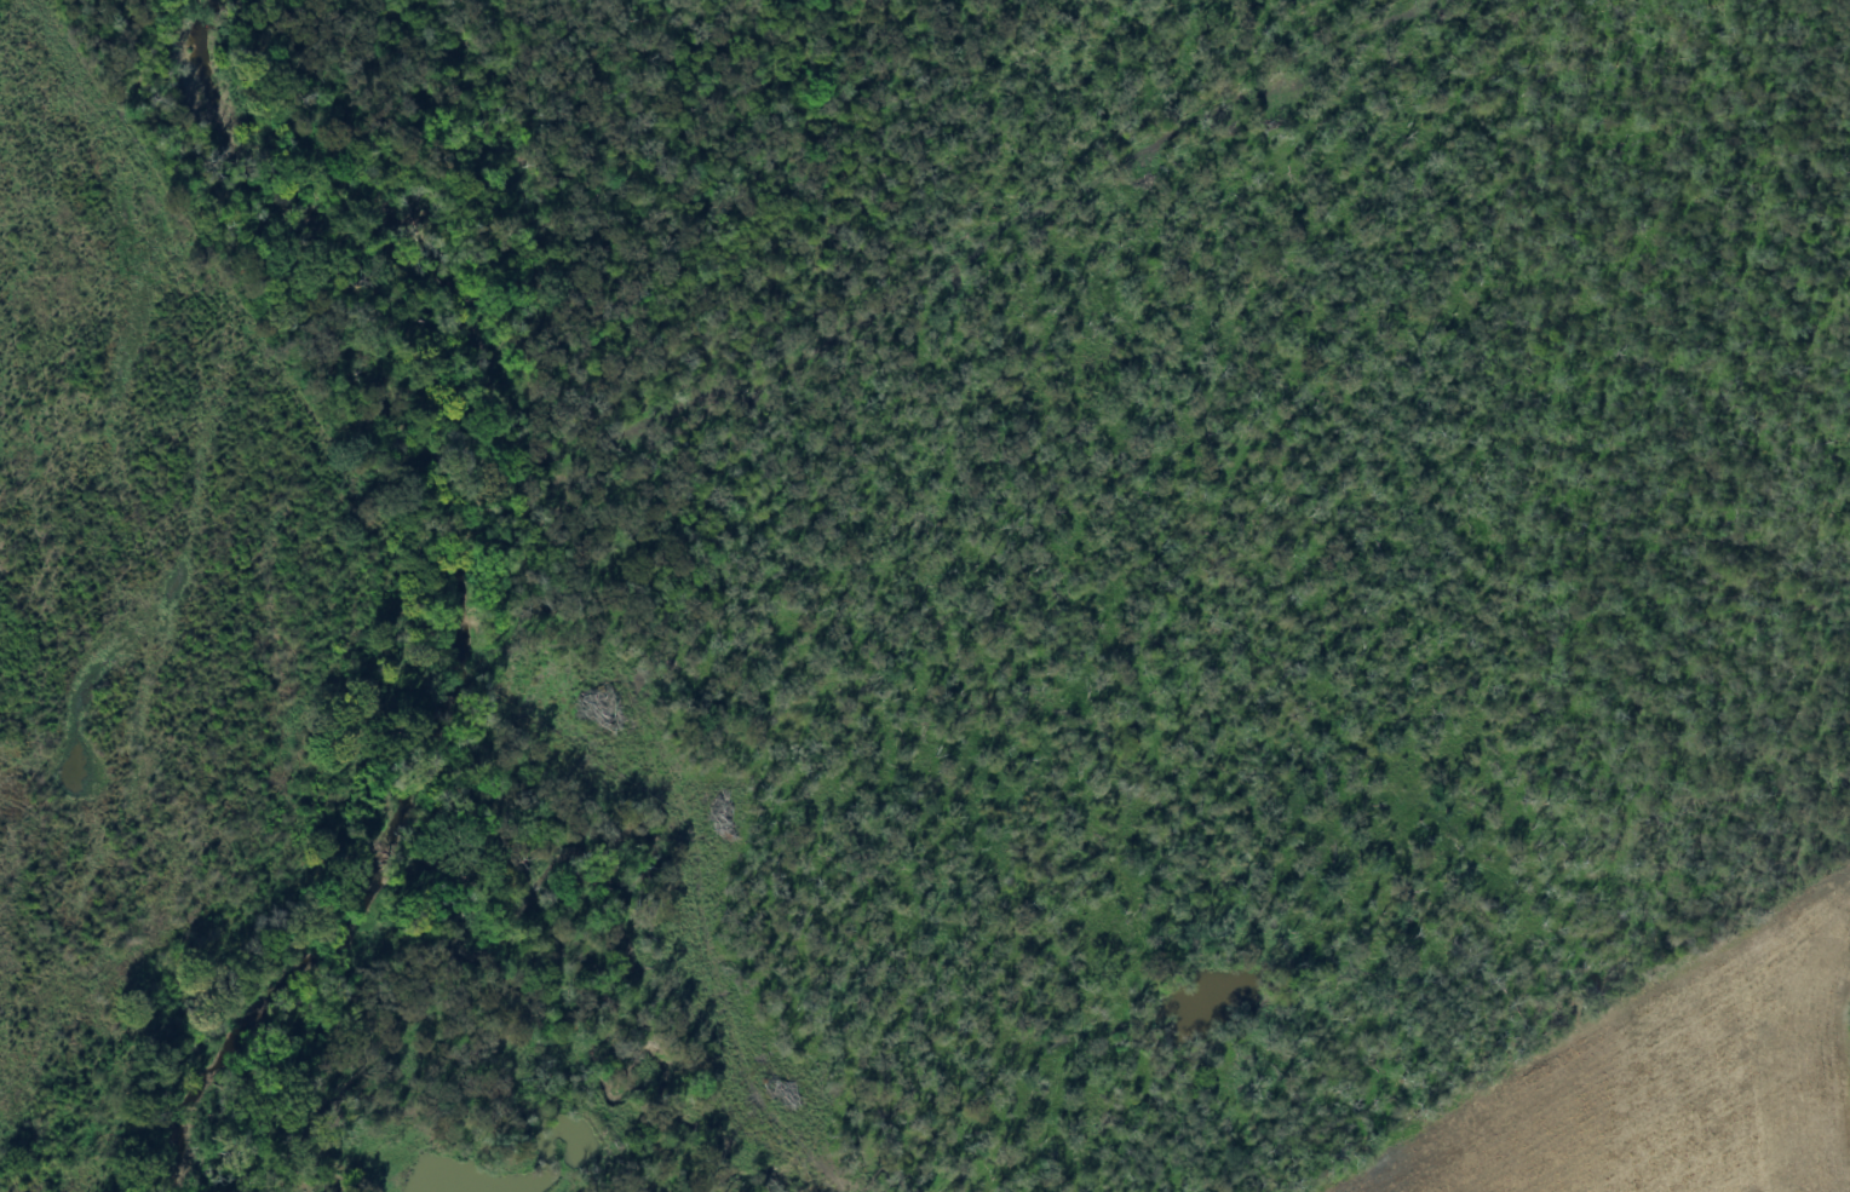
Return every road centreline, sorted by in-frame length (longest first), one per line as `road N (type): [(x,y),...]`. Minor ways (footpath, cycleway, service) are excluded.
road 1 (residential): [(1502,1191),(1518,1151),(1687,1026),(1849,948)]

